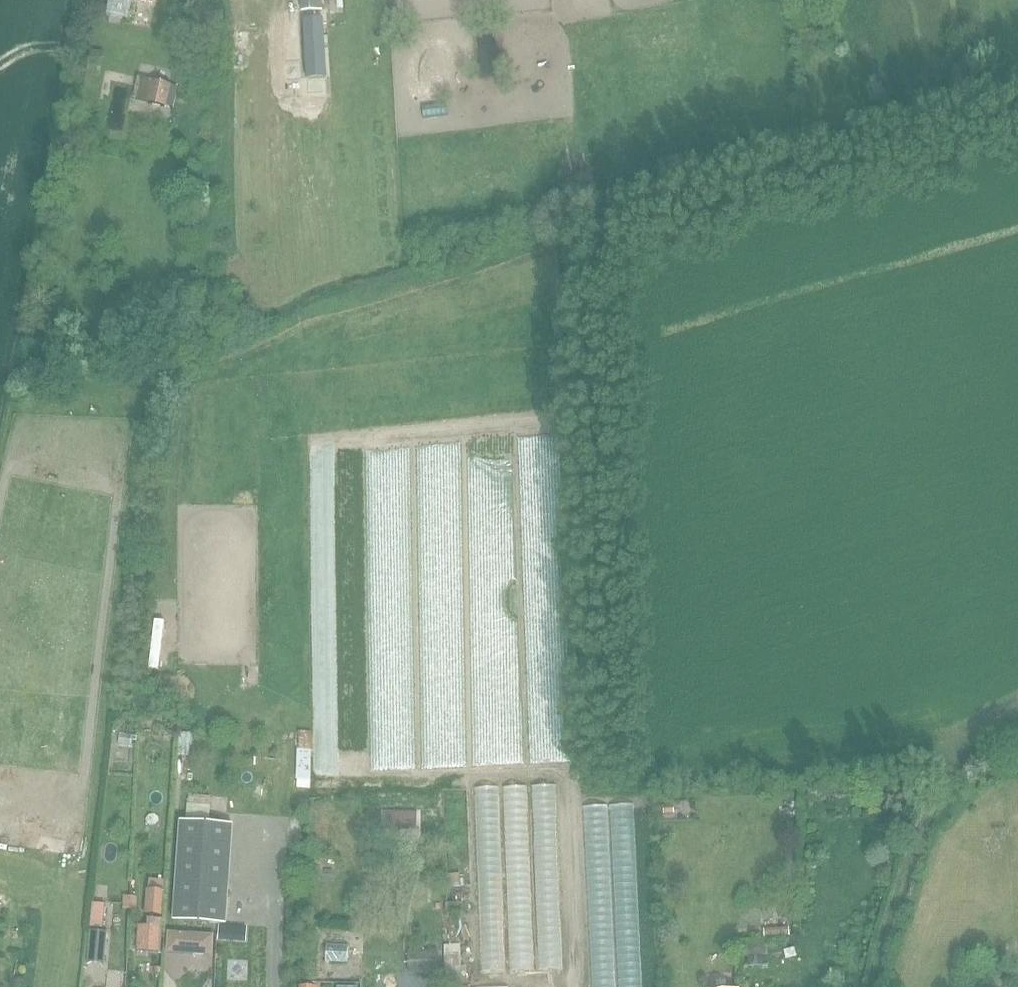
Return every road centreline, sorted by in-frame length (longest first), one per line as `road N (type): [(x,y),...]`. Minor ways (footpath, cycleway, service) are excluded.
road 1 (track): [(872,986),(924,814),(954,793)]

